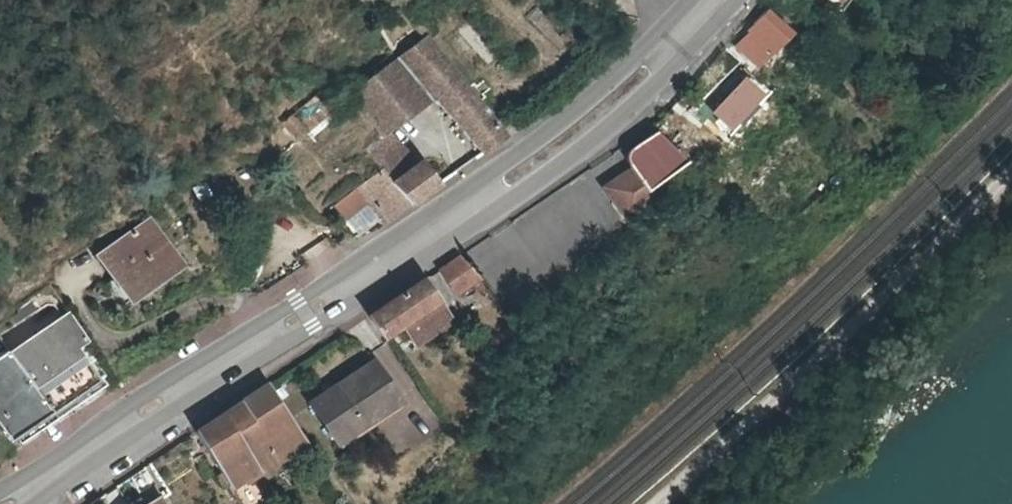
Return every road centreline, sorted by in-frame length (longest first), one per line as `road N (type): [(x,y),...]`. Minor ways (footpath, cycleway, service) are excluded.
road 1 (primary): [(12,503),(425,240),(572,132),(711,0)]
road 2 (track): [(655,503),(753,421),(1011,168)]

